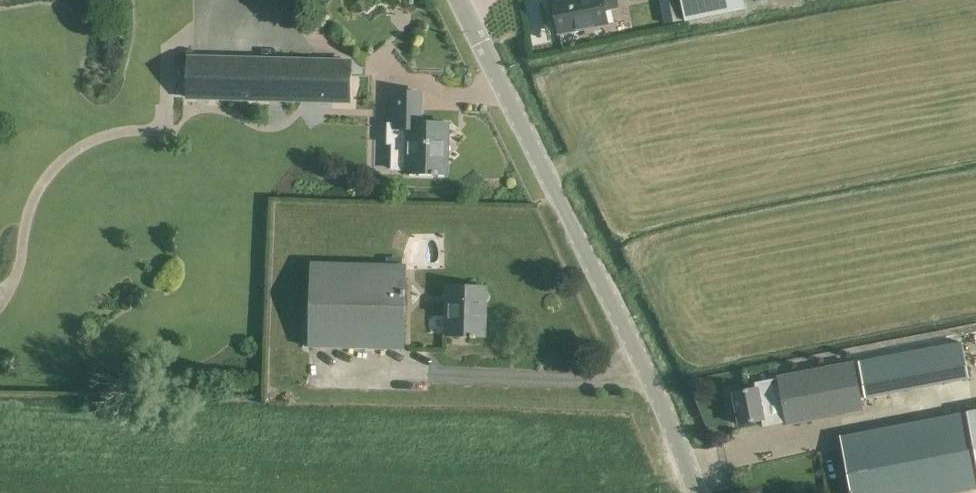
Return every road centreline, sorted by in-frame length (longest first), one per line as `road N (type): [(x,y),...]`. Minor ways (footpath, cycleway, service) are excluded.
road 1 (tertiary): [(695,492),(455,0)]

